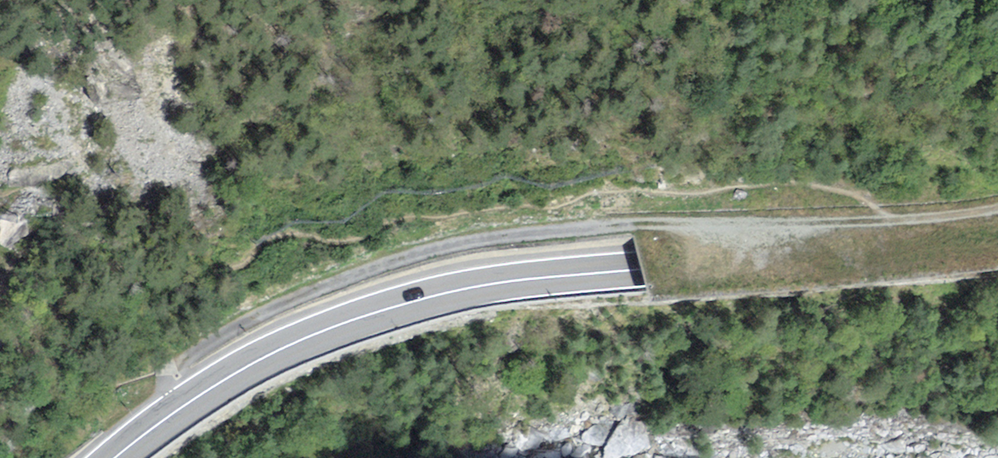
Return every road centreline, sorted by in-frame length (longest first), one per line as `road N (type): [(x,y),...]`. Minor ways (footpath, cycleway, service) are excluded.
road 1 (primary): [(115,457),(270,354),(362,317),(469,288),(997,243)]
road 2 (track): [(165,419),(179,369),(194,353),(294,299),(430,252),(608,226),(890,219)]

